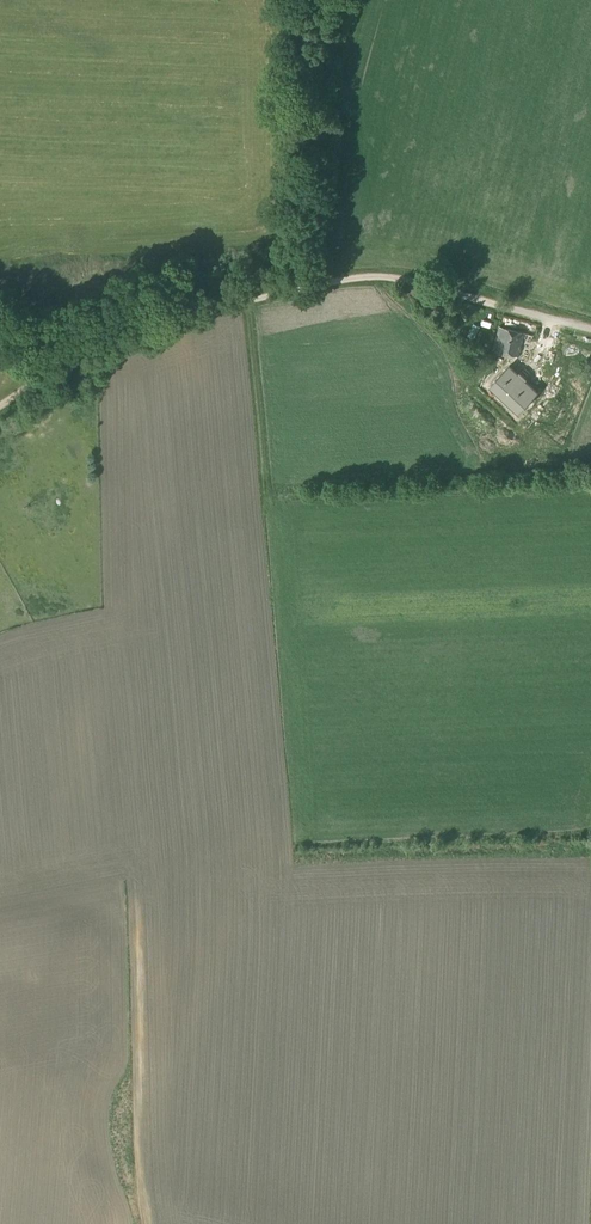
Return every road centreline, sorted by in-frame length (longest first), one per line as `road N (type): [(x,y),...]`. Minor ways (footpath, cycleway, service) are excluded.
road 1 (track): [(417,284),(338,280),(175,315),(41,378),(0,406)]
road 2 (unclassified): [(590,330),(417,284)]

